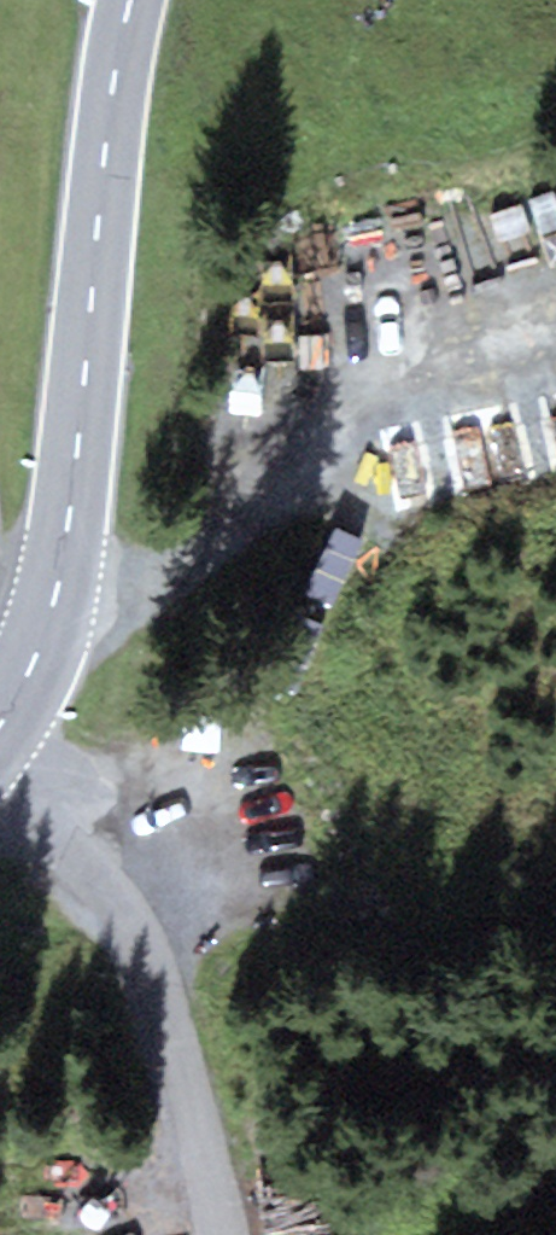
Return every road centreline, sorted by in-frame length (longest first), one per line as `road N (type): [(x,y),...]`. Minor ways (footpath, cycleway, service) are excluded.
road 1 (secondary): [(127,0),(49,622),(0,722)]
road 2 (track): [(224,1234),(159,969),(76,857),(0,797)]

